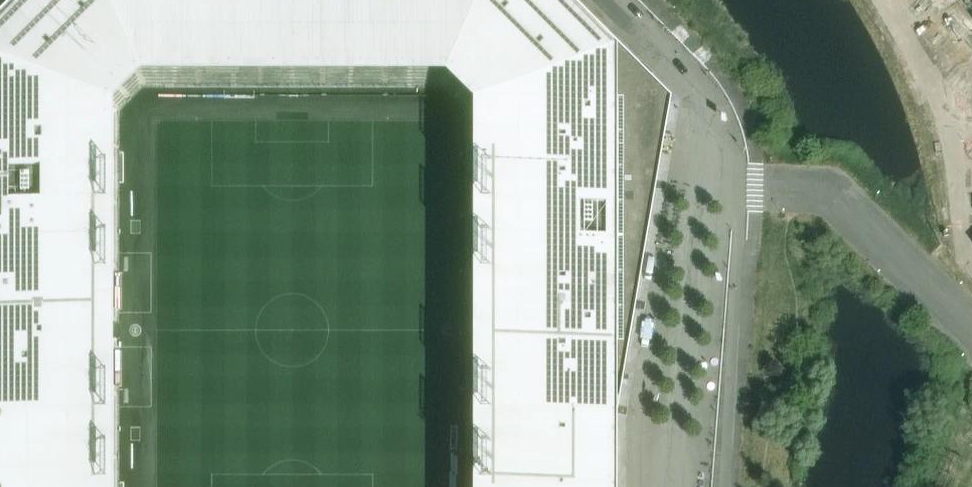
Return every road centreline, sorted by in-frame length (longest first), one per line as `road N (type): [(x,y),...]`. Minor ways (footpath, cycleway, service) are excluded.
road 1 (residential): [(701,179),(739,217),(725,486)]
road 2 (residential): [(701,179),(674,486)]
road 3 (residential): [(607,0),(698,94),(701,179)]

